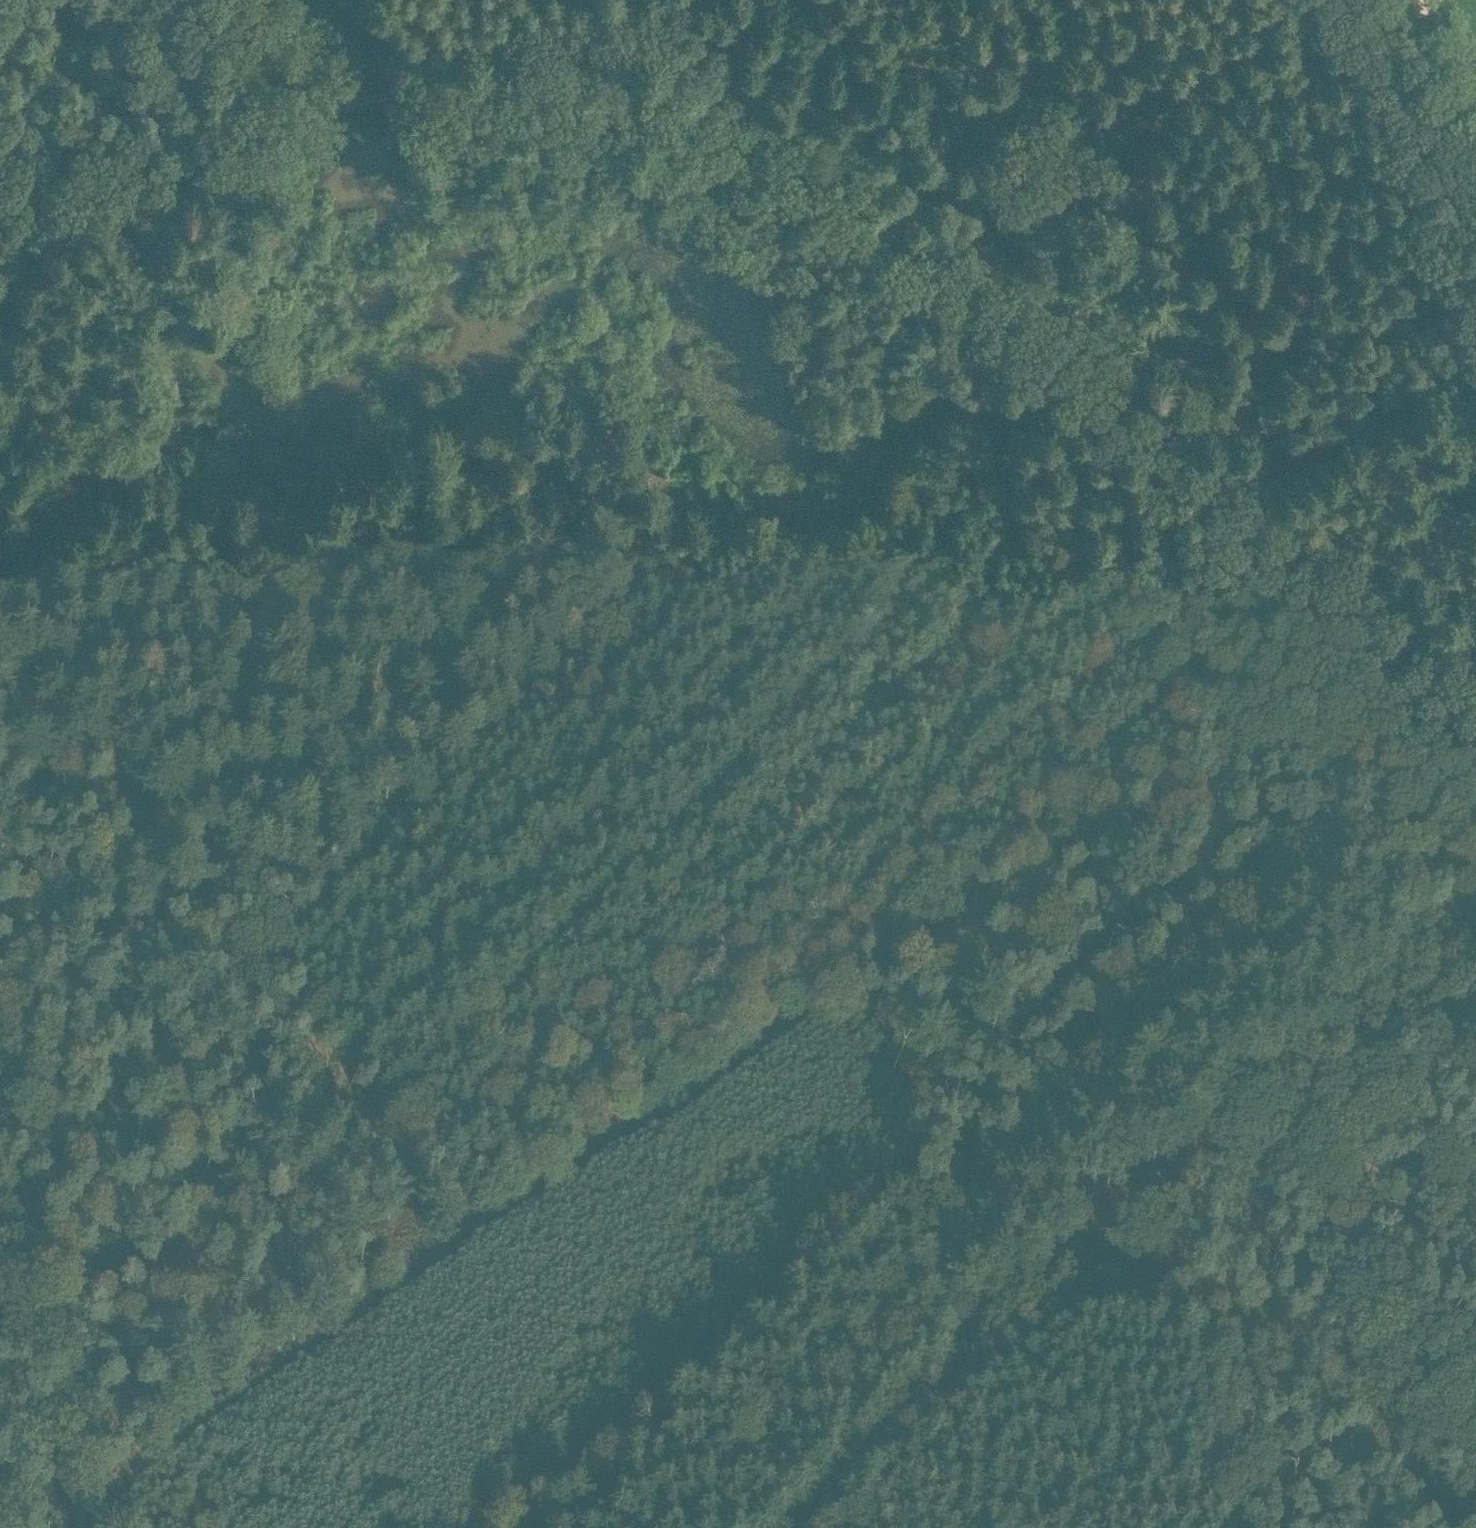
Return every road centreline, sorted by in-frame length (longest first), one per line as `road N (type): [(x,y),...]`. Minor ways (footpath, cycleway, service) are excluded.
road 1 (track): [(1475,1500),(1268,1143),(1239,1034),(1210,965)]
road 2 (track): [(1373,0),(954,223),(928,249)]
road 3 (track): [(1475,121),(1417,0)]

